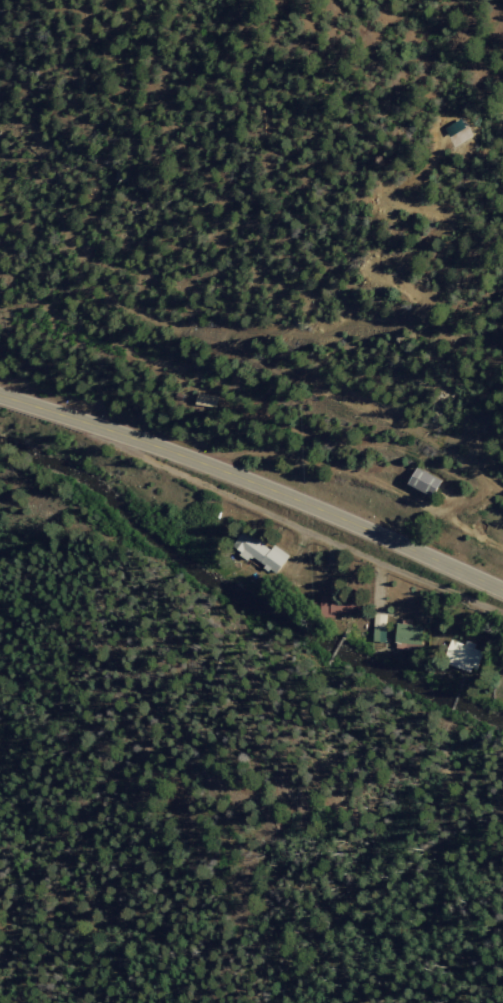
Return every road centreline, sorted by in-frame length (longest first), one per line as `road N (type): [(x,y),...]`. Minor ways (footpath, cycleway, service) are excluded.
road 1 (primary): [(502,589),(144,437),(0,396)]
road 2 (residential): [(144,437),(146,455),(172,470),(502,615)]

